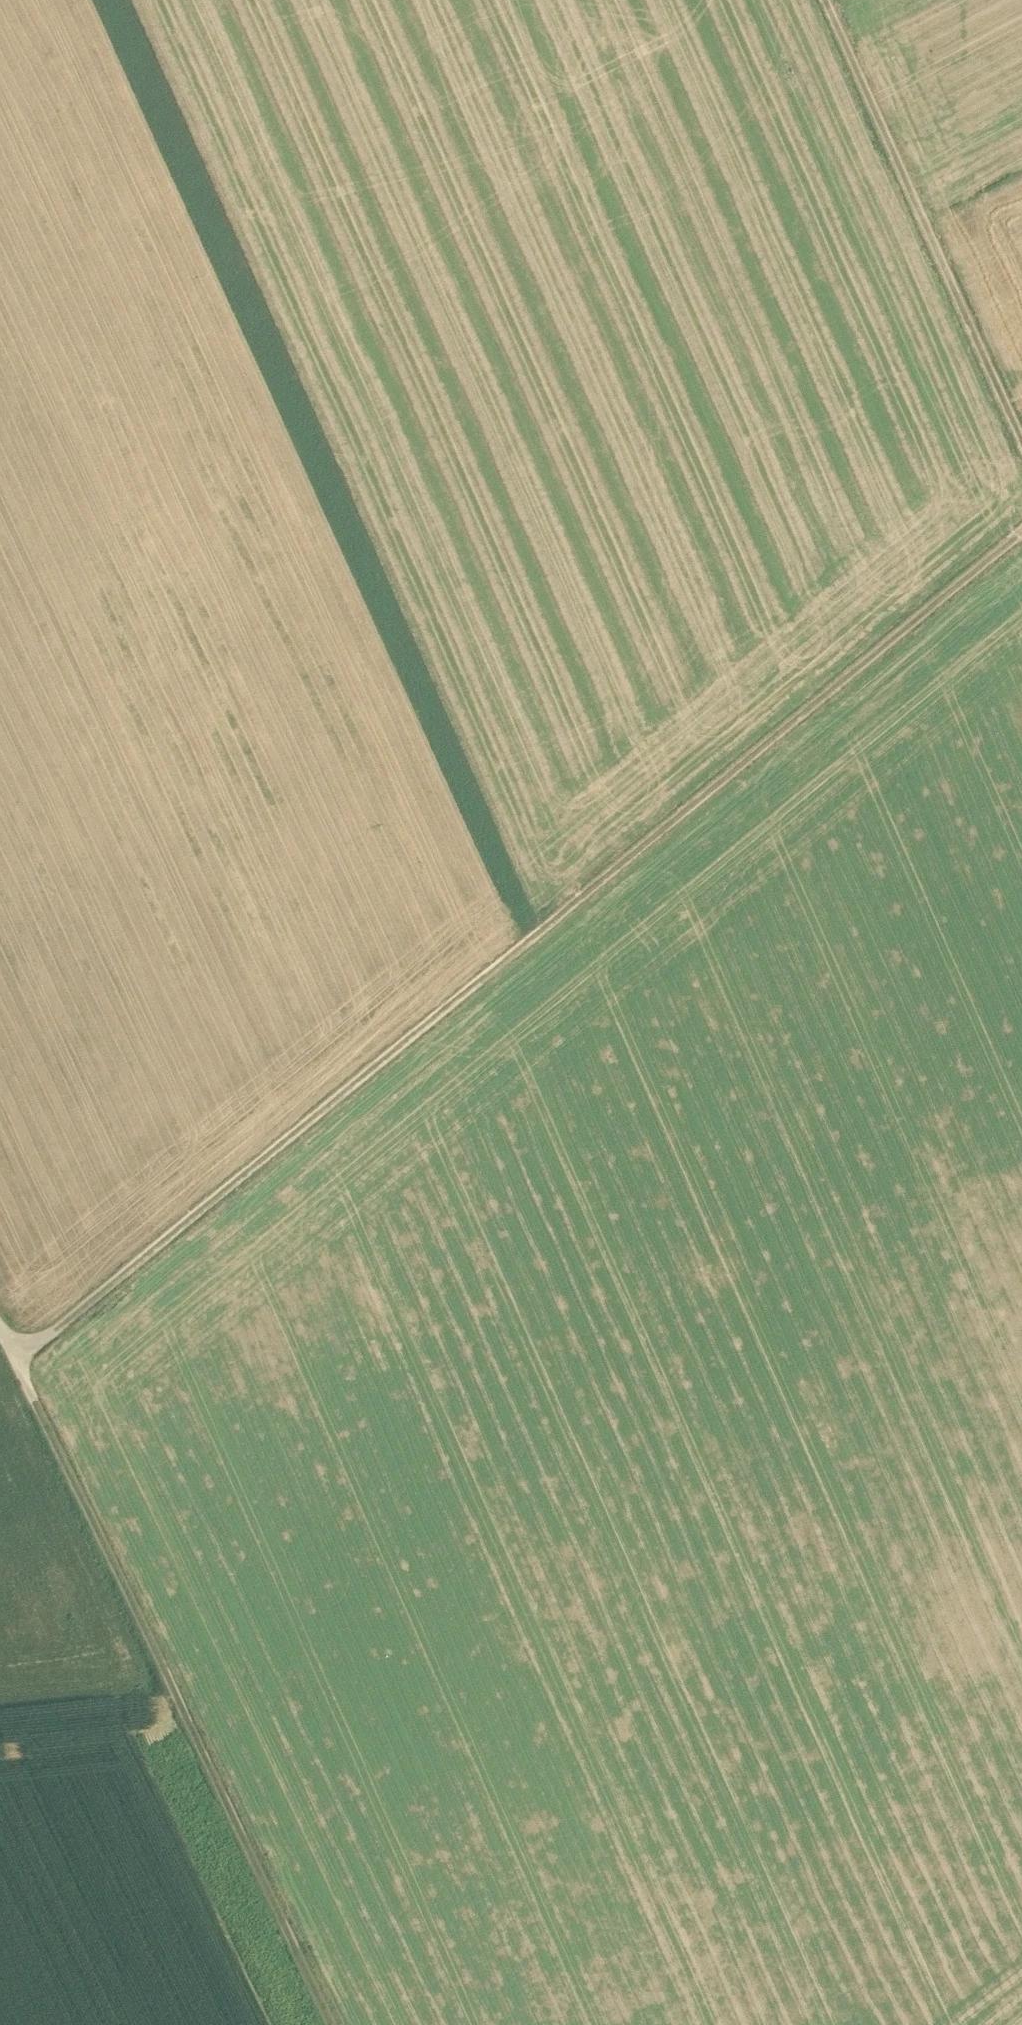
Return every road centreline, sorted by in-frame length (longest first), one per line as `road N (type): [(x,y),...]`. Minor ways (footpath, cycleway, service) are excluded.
road 1 (track): [(27,1381),(1021,548)]
road 2 (track): [(27,1381),(338,2024)]
road 3 (track): [(838,0),(1021,420)]

